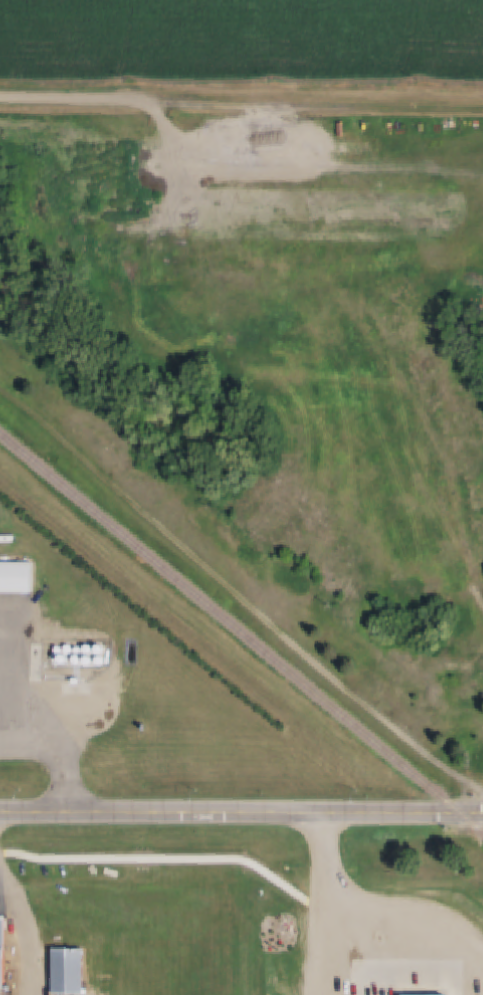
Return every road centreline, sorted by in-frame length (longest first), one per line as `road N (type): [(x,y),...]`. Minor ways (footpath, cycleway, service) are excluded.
road 1 (track): [(212,155),(285,201),(306,227),(346,313),(452,444),(479,592)]
road 2 (track): [(482,806),(82,455)]
road 3 (primary): [(0,814),(482,815)]

